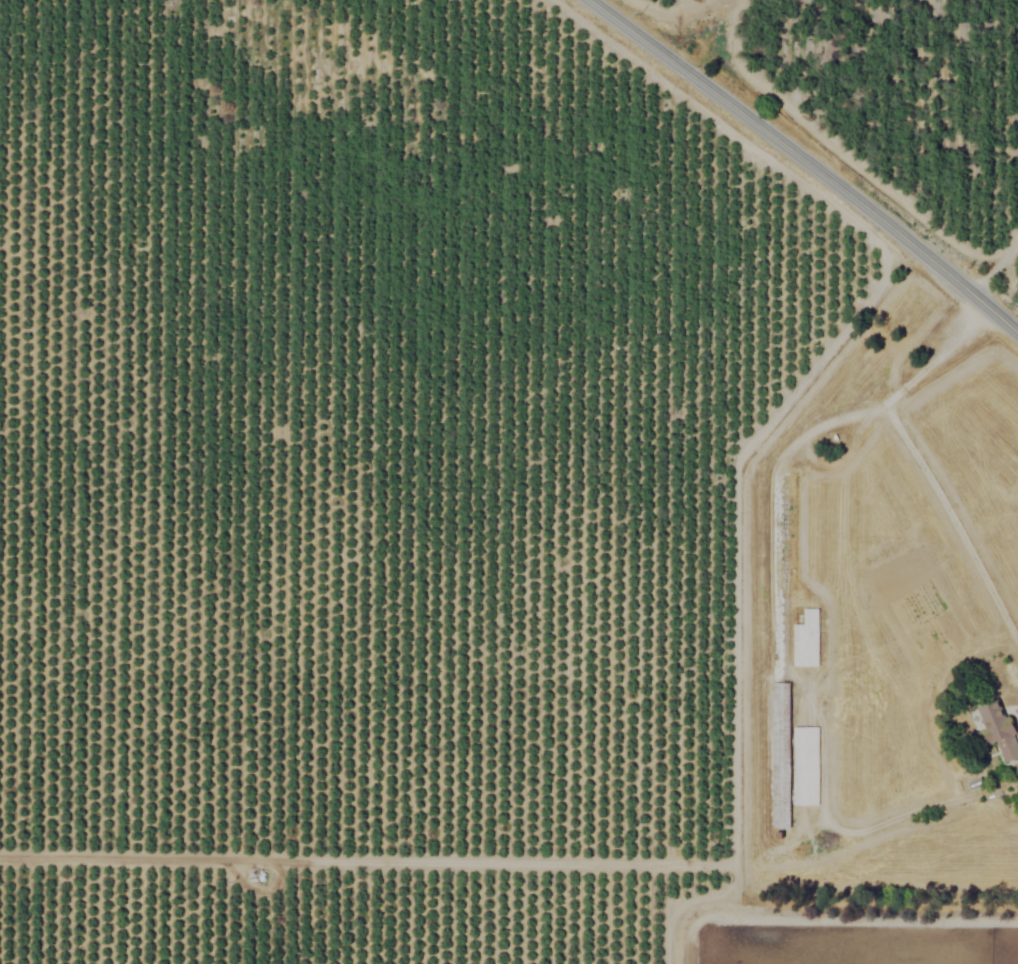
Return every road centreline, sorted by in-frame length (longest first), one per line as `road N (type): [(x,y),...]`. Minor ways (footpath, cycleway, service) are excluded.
road 1 (secondary): [(1017,331),(896,226),(593,0)]

